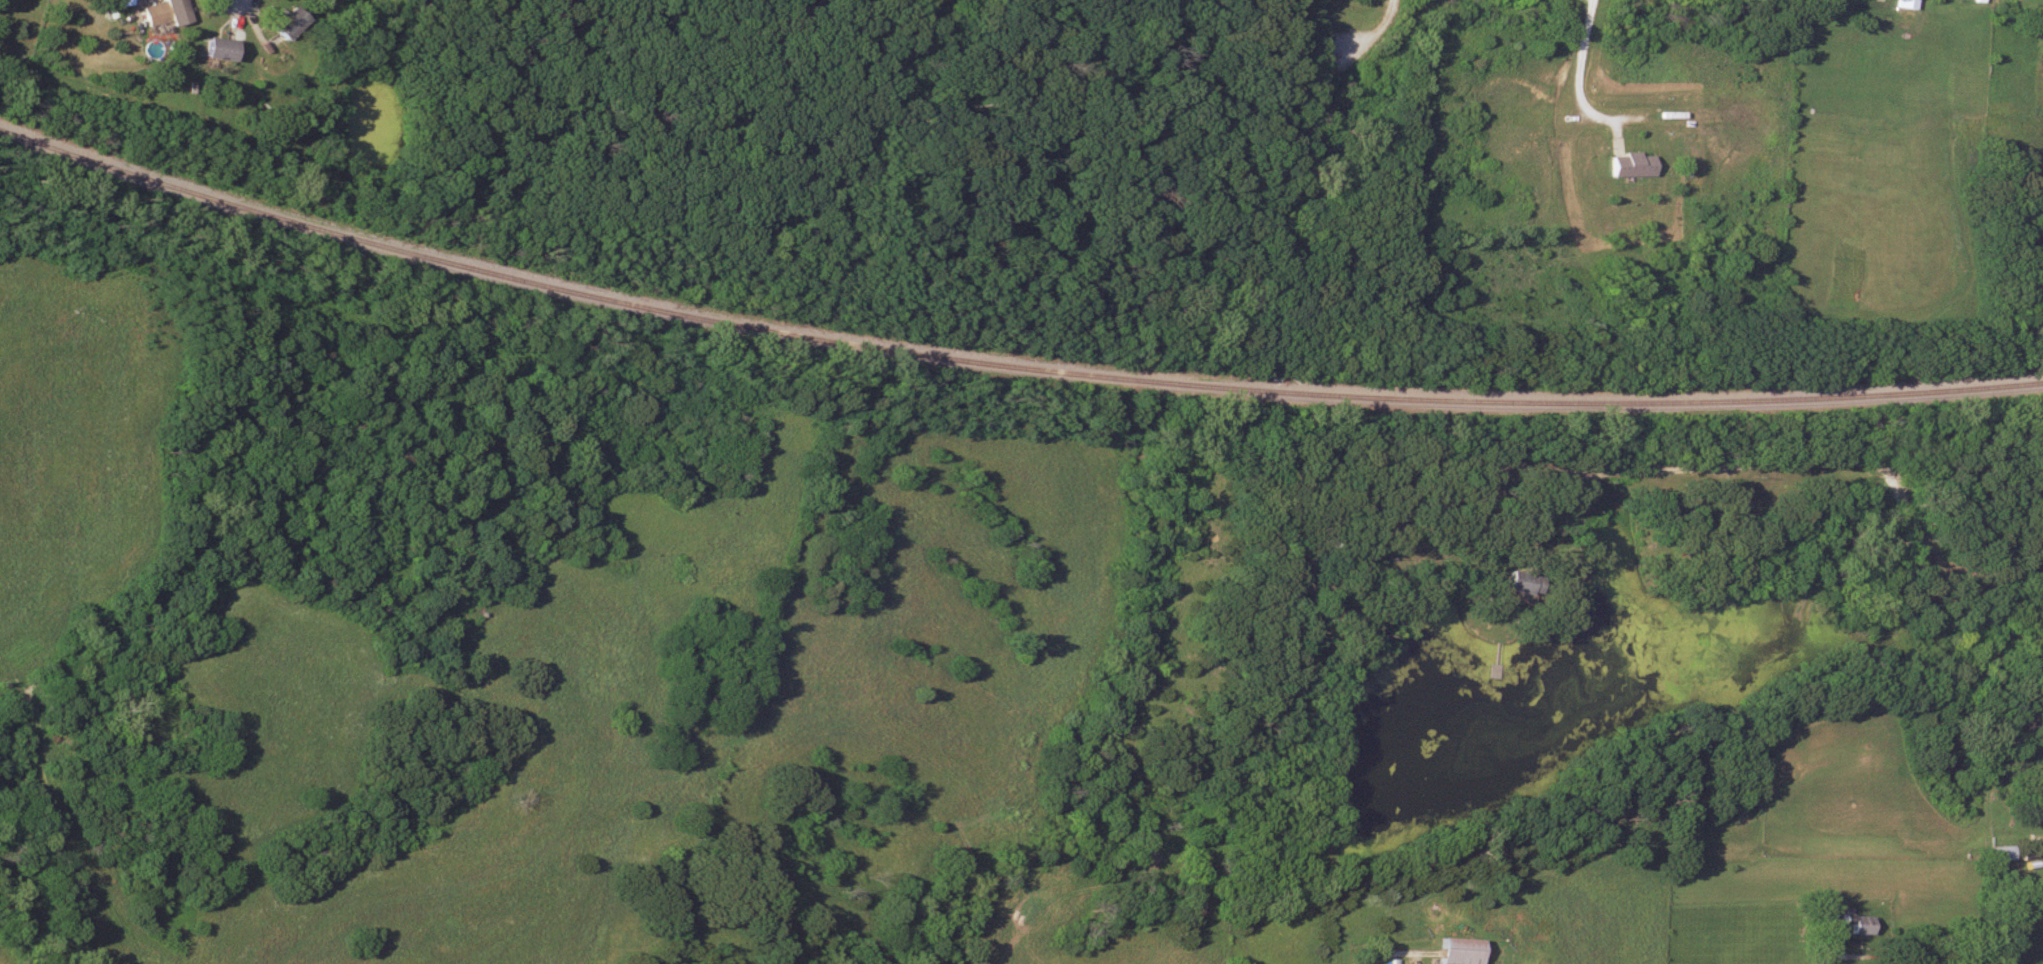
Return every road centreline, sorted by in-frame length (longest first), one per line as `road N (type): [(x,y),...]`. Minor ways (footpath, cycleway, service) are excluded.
road 1 (residential): [(2042,553),(1985,576),(1928,576),(1906,552),(1907,488),(1891,471),(1868,466),(1612,473),(1579,486)]

